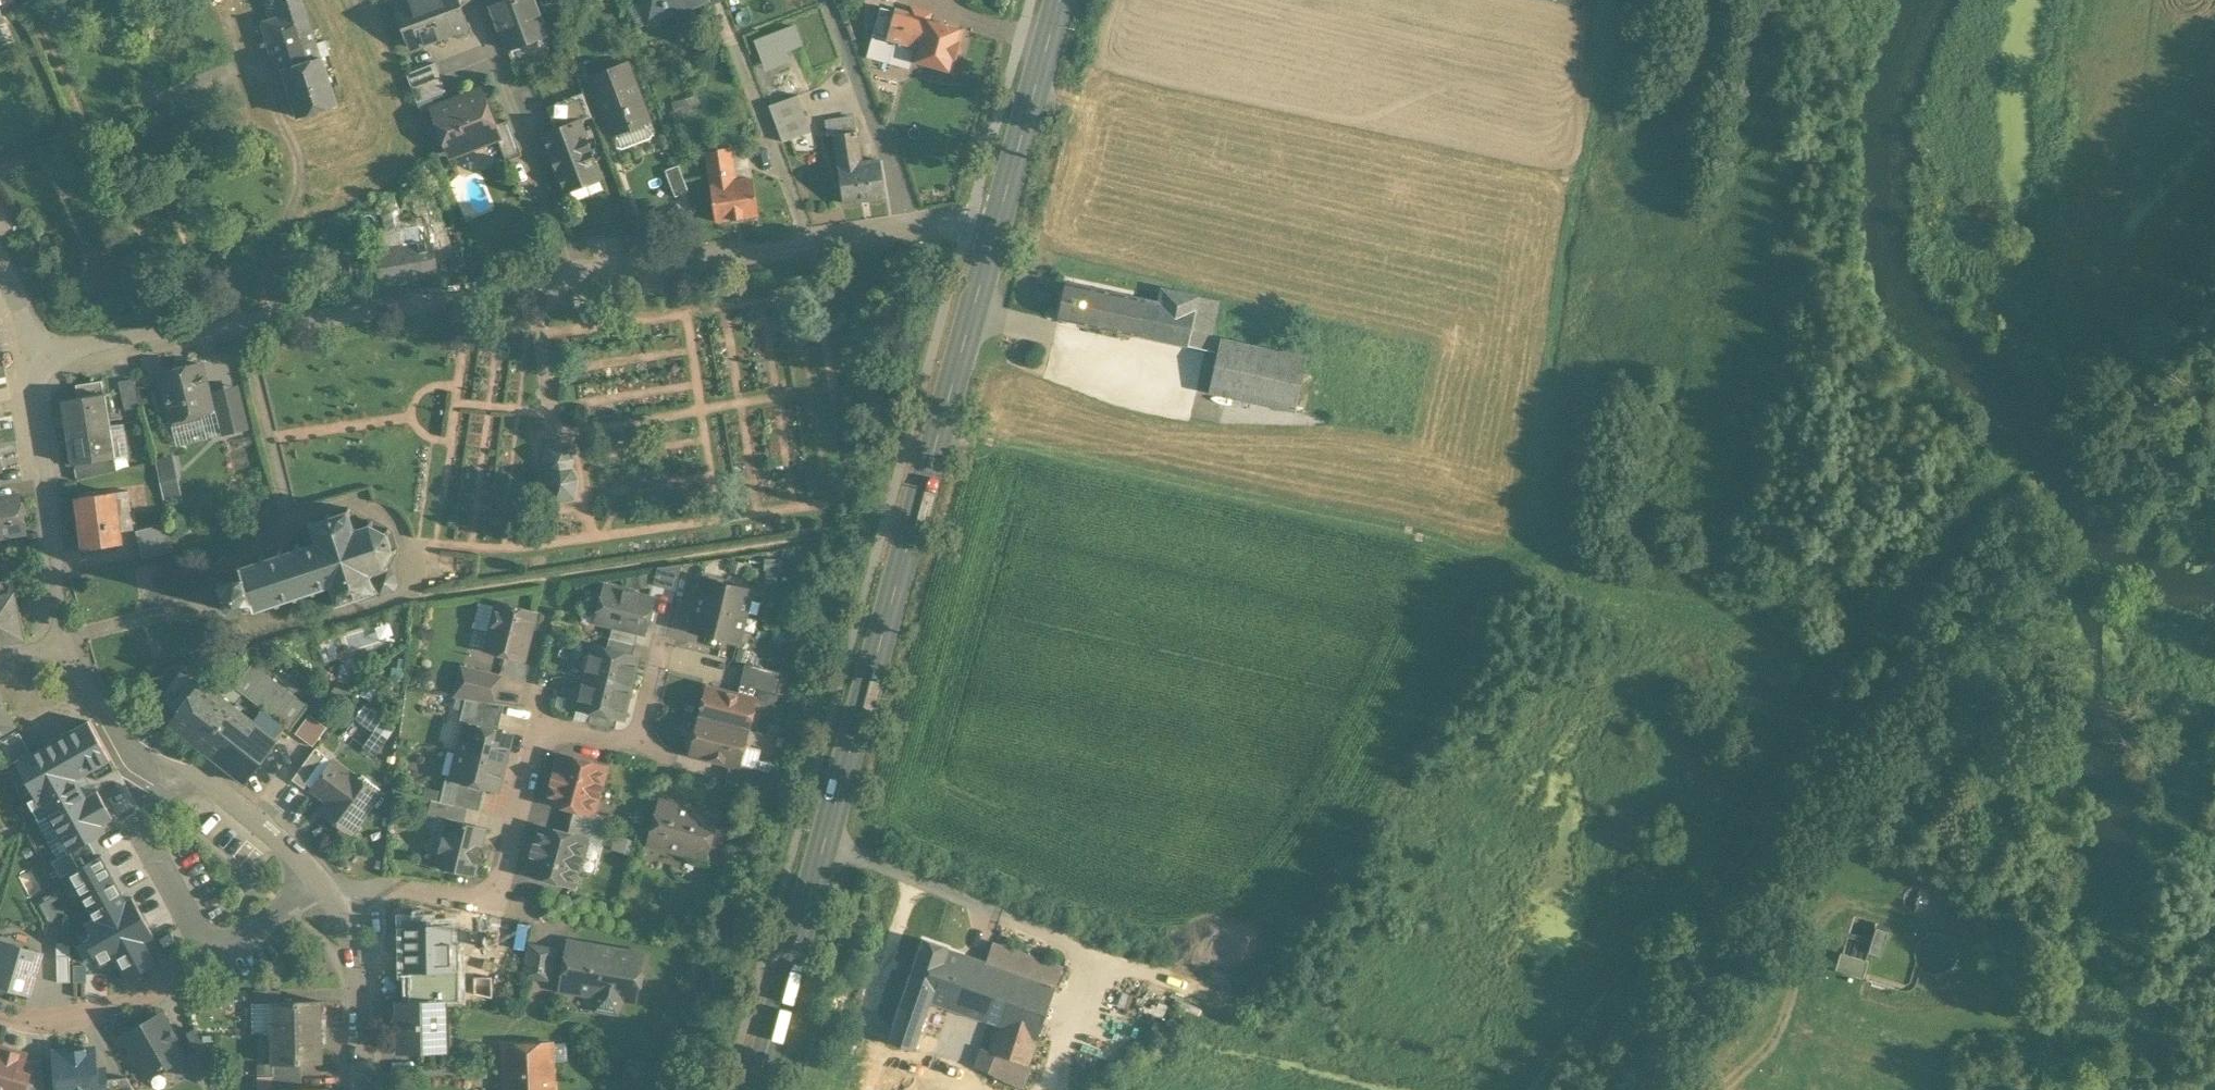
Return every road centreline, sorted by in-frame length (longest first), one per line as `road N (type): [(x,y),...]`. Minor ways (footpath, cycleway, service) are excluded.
road 1 (track): [(943,433),(1492,557),(1217,965),(1167,974),(1102,957)]
road 2 (primary): [(757,1089),(885,656),(995,228)]
road 3 (residential): [(32,360),(578,278)]
road 4 (residential): [(578,278),(959,222),(995,228)]
road 5 (residential): [(322,881),(246,807),(112,711),(59,643)]
road 6 (residential): [(344,908),(389,888),(476,899),(501,893),(537,724)]
road 7 (residential): [(59,643),(32,360)]
road 8 (residential): [(578,278),(491,45)]
road 9 (primary): [(995,228),(1063,0)]
road 10 (residential): [(215,948),(145,992),(75,1018),(0,1015)]
road 11 (residential): [(537,724),(621,745),(645,734),(663,649)]
road 12 (residential): [(362,1089),(358,949),(344,908)]
road 13 (residential): [(322,881),(215,948)]

